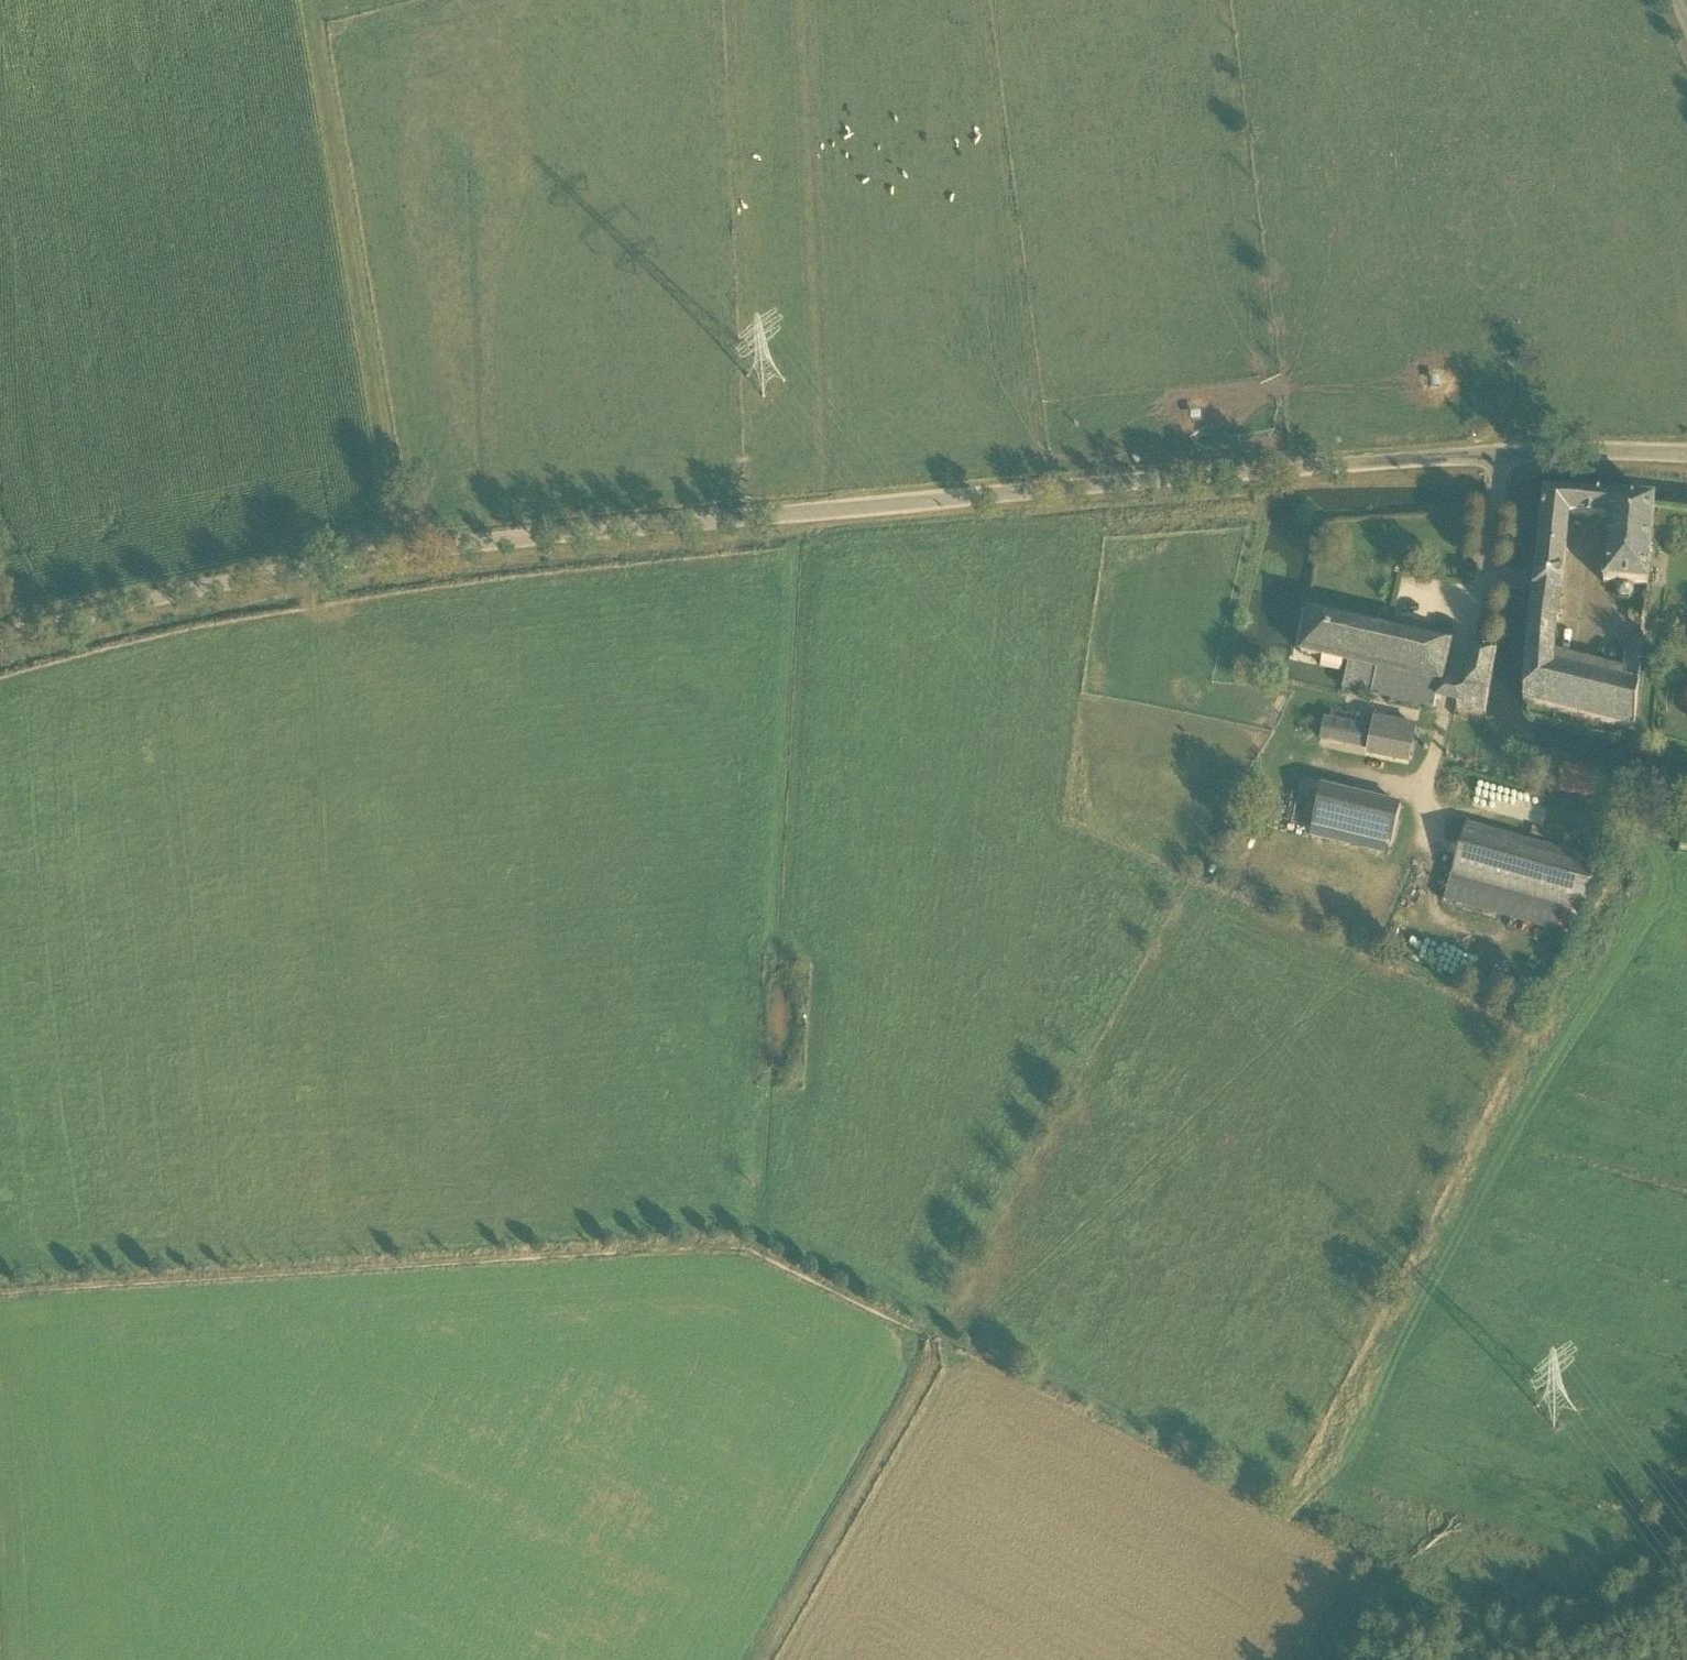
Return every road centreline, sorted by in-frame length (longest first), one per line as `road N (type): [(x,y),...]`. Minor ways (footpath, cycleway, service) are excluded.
road 1 (unclassified): [(1686,454),(1548,452),(1217,475),(508,541),(286,574),(0,641)]
road 2 (track): [(946,1326),(764,1659)]

